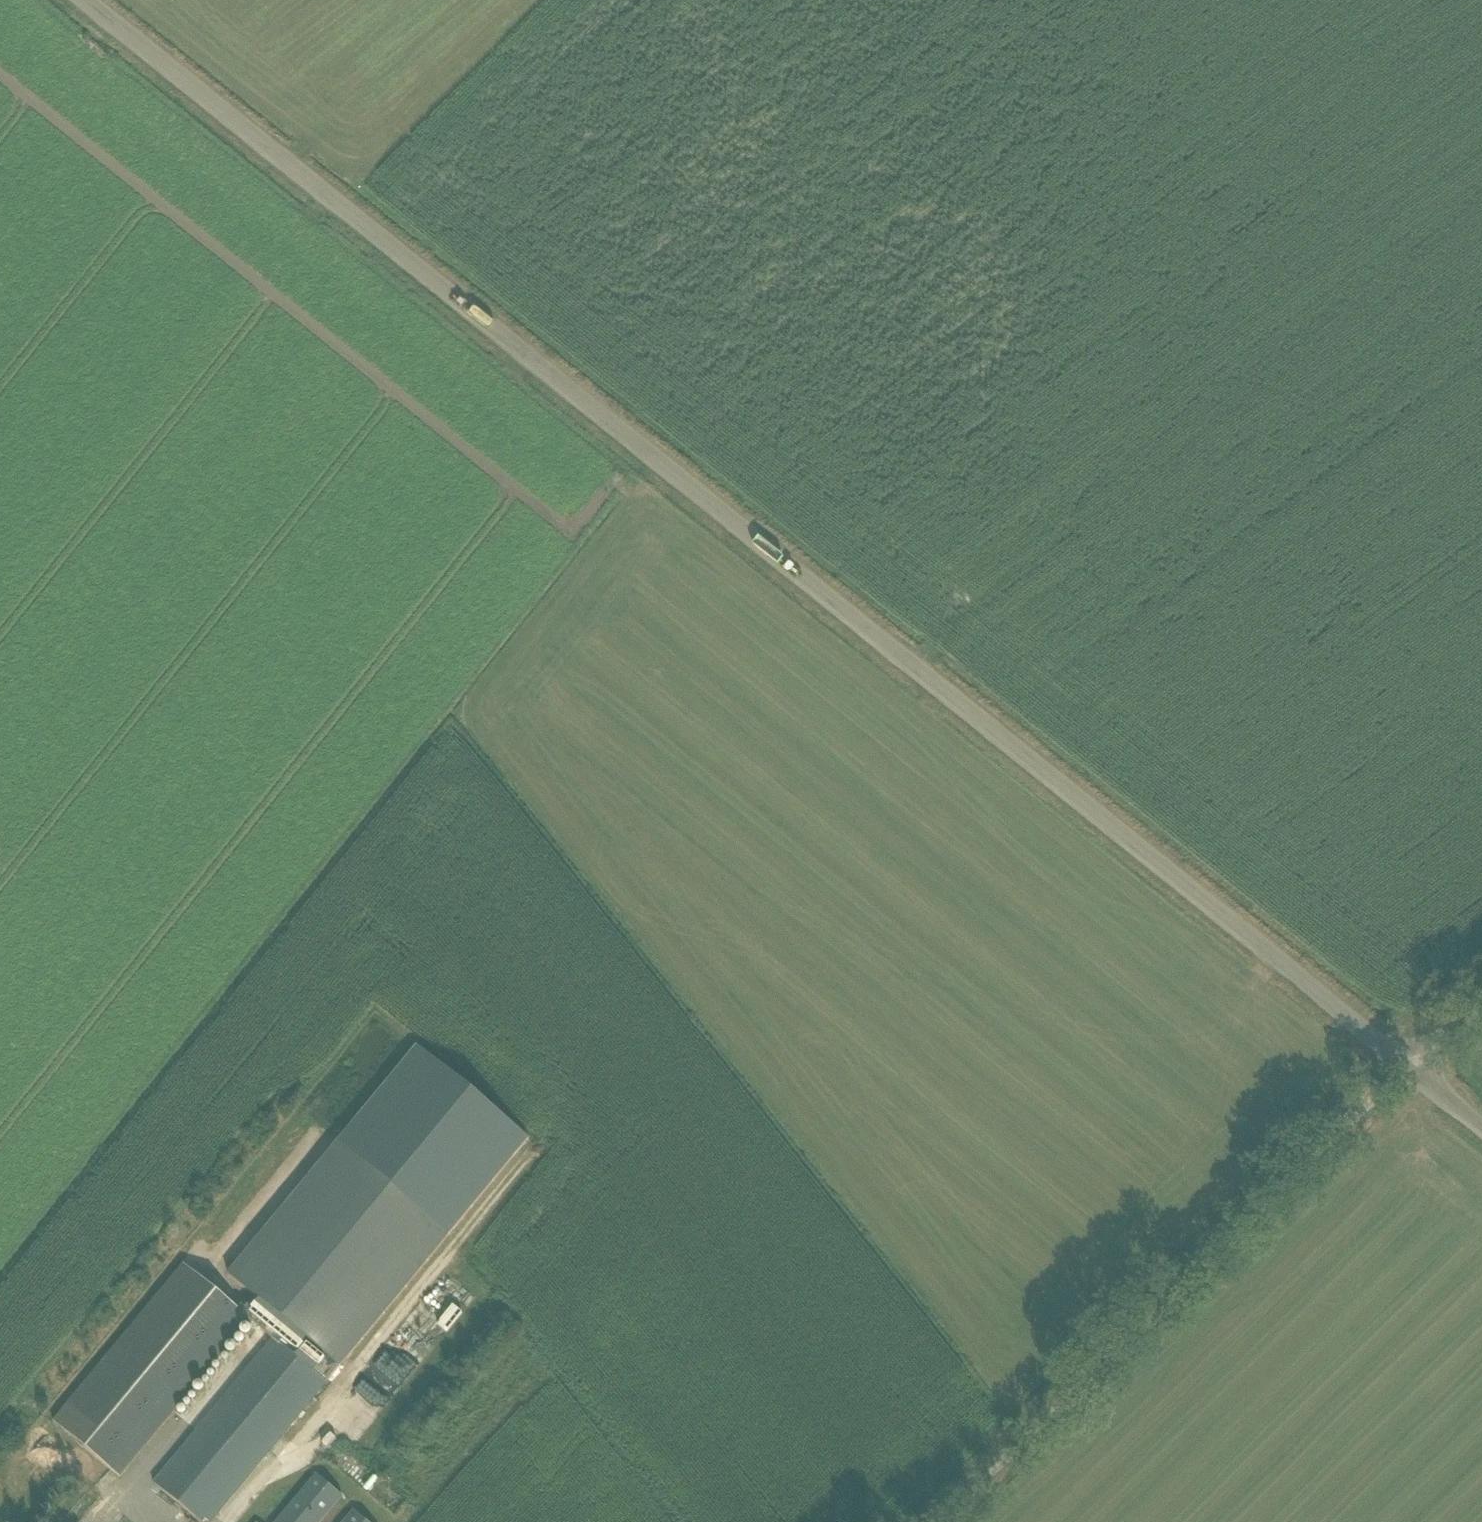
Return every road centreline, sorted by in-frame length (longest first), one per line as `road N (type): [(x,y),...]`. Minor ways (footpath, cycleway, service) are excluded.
road 1 (unclassified): [(1414,1067),(81,0)]
road 2 (unclassified): [(952,1521),(1414,1067)]

